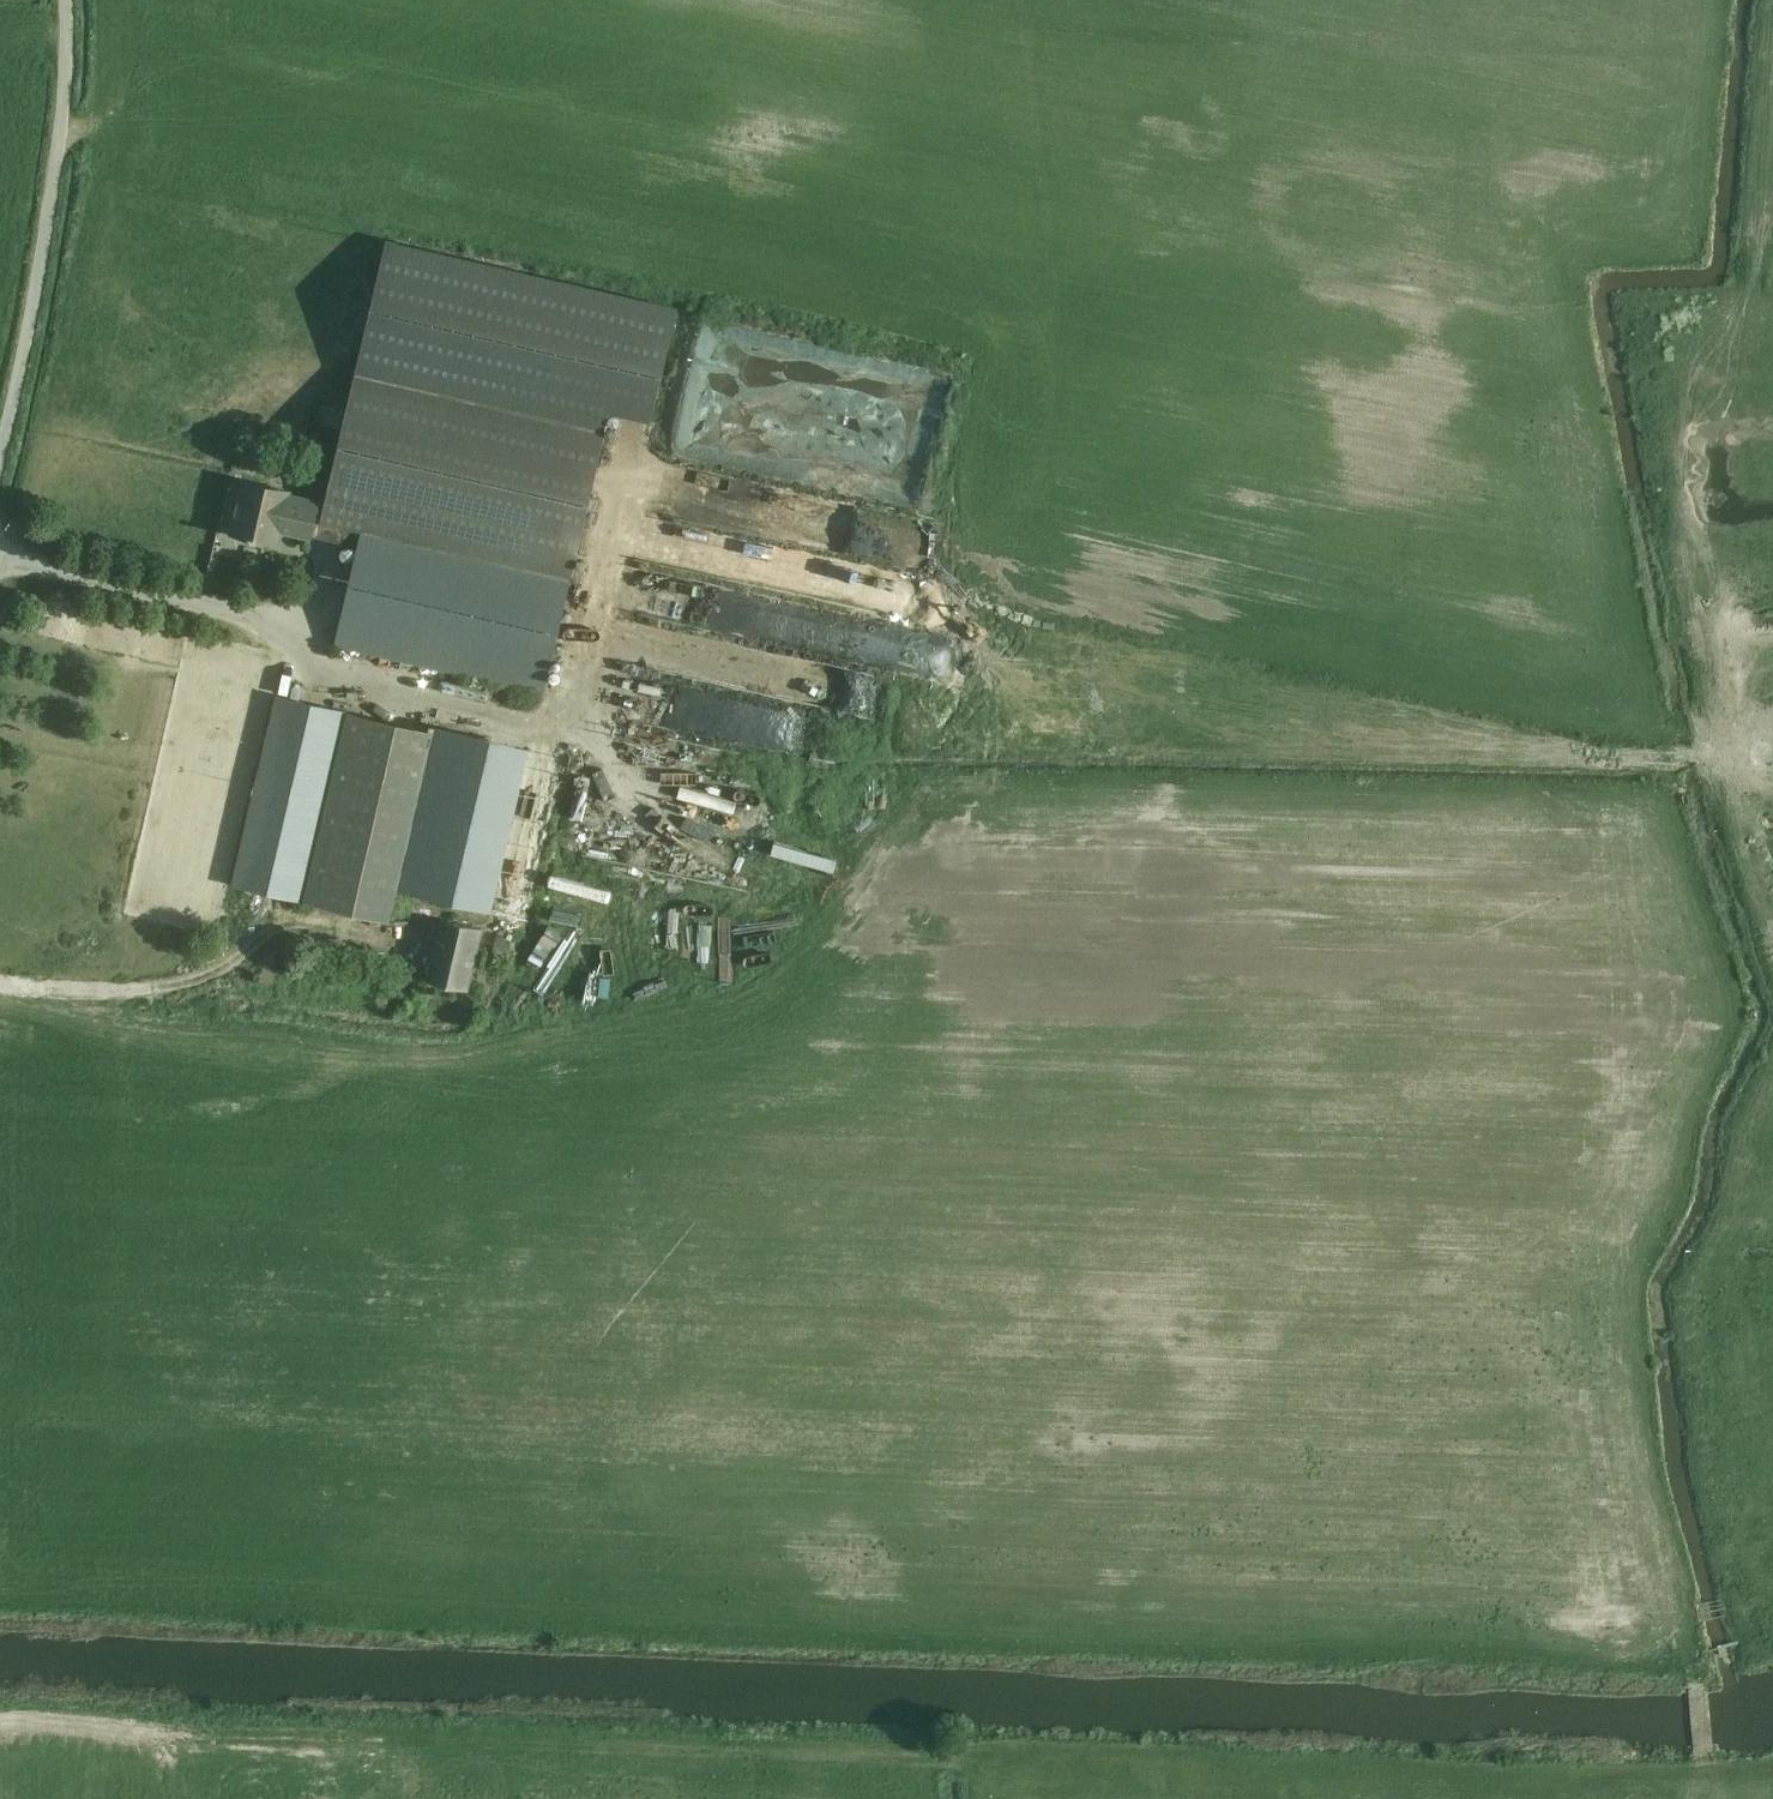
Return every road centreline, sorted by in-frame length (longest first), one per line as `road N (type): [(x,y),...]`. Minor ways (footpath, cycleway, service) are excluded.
road 1 (unclassified): [(0,458),(42,266),(63,113),(62,0)]

